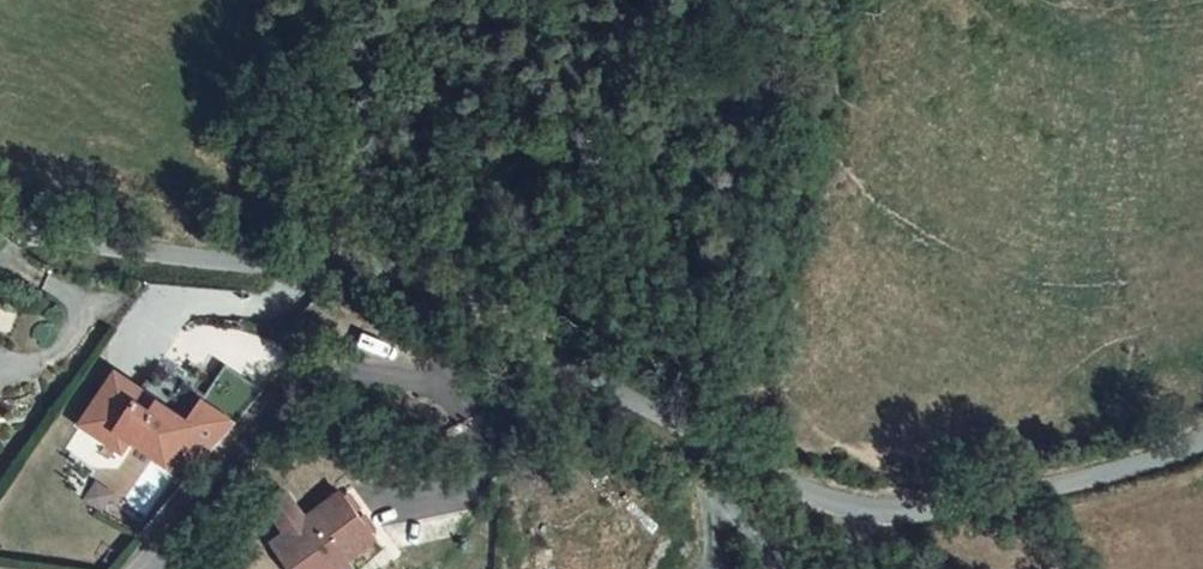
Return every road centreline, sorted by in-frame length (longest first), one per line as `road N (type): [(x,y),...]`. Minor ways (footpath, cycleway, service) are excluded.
road 1 (tertiary): [(0,233),(214,261),(372,265),(445,284),(588,383),(821,497),(875,510),(916,512),(1082,482),(1202,440)]
road 2 (track): [(776,568),(729,505),(588,383)]

